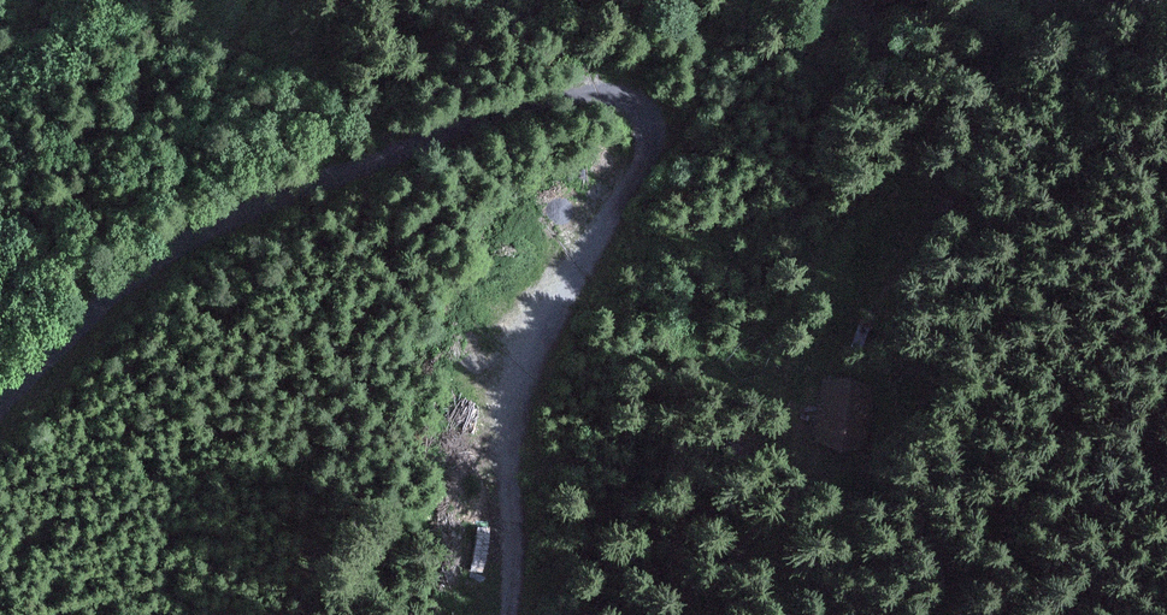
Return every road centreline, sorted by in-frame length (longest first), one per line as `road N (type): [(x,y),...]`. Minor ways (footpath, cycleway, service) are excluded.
road 1 (track): [(0,415),(194,234),(396,154),(584,96),(638,94),(665,121),(649,178),(602,235),(530,390),(515,614)]
road 2 (track): [(659,614),(817,467)]

